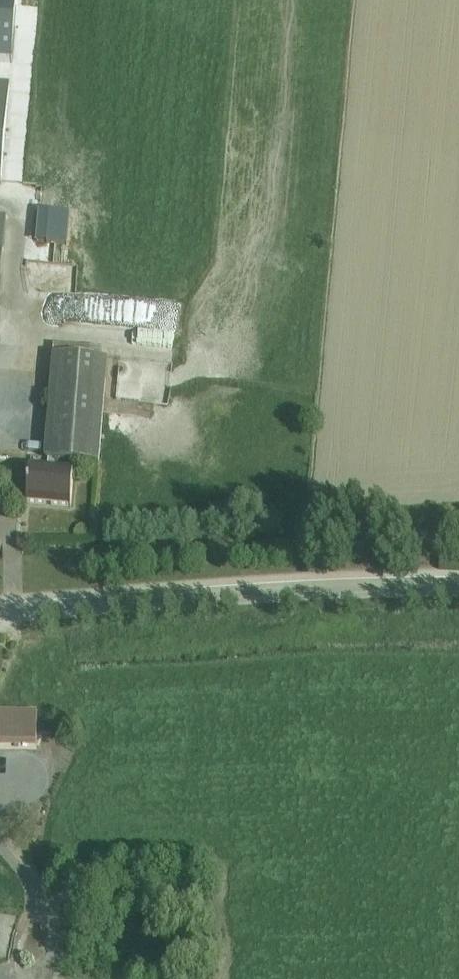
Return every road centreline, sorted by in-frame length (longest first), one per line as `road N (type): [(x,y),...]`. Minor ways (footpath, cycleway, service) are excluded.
road 1 (residential): [(458,590),(28,610)]

